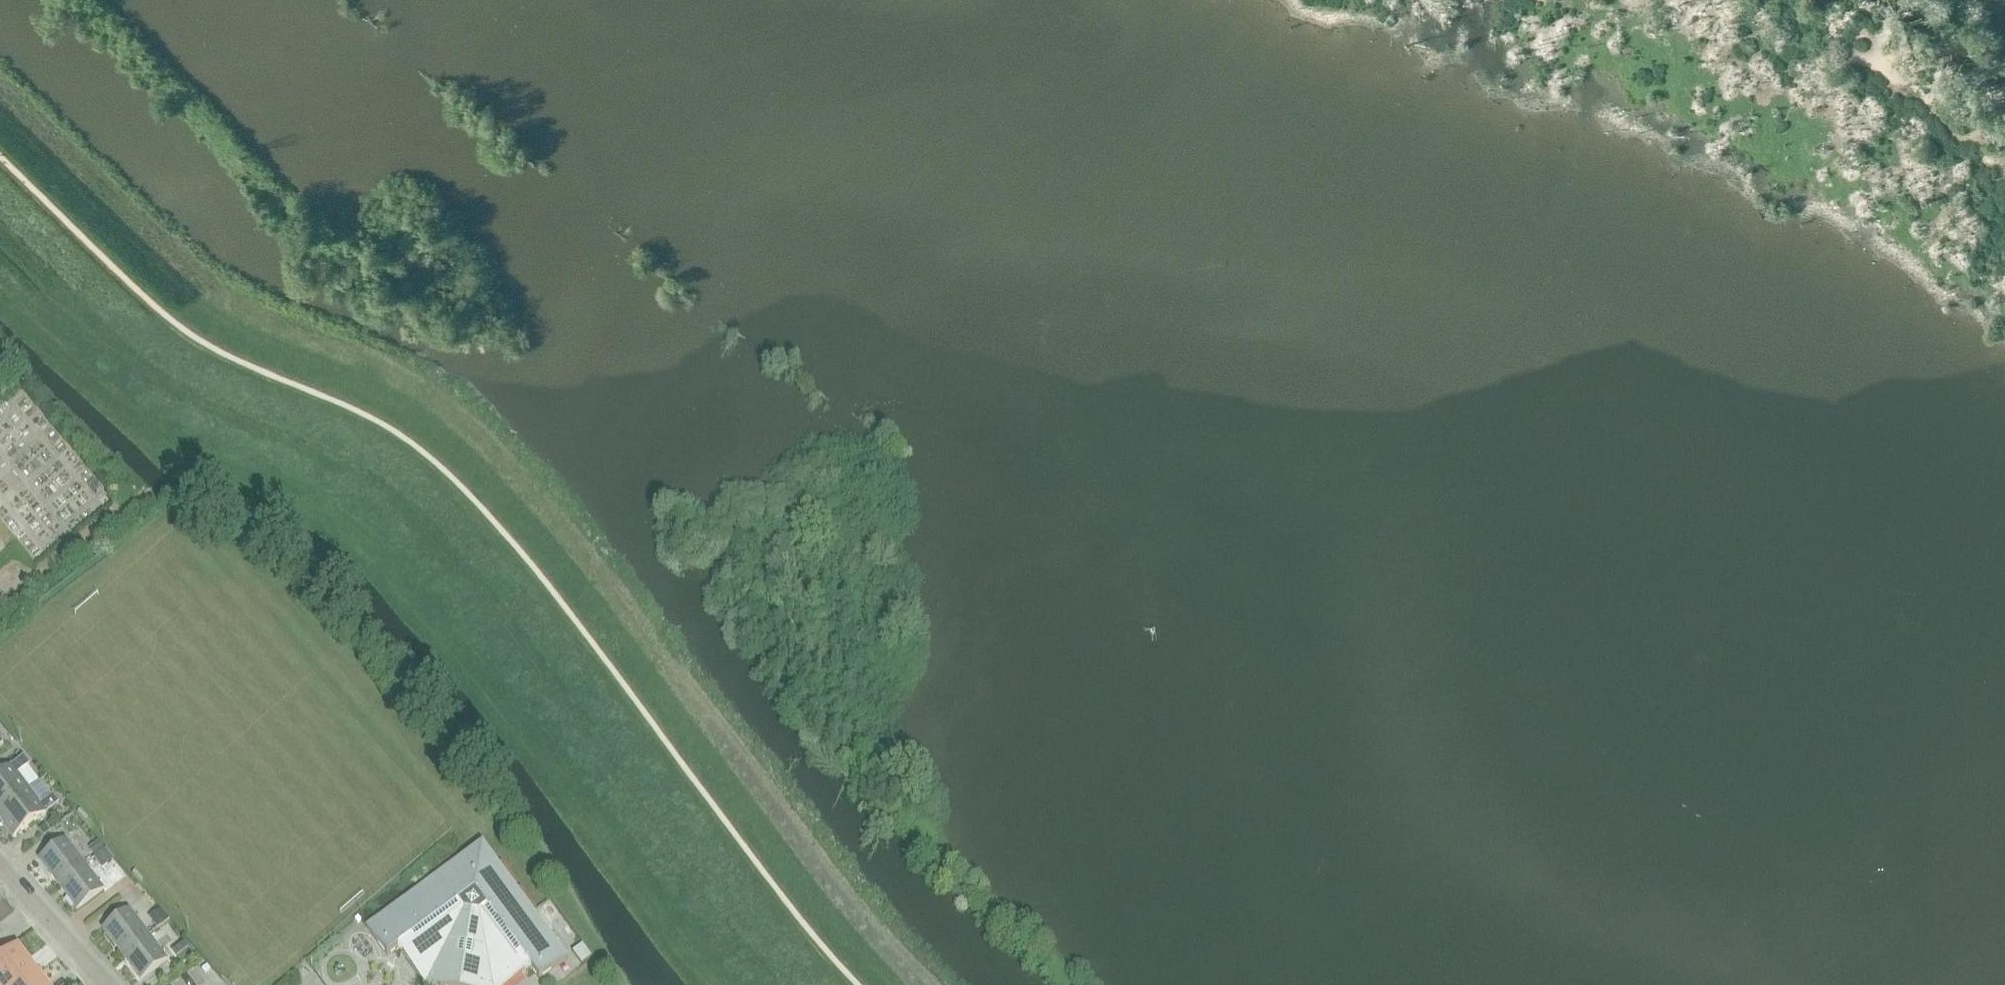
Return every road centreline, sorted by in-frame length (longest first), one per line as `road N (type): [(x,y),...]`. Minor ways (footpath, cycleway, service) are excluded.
road 1 (residential): [(0,867),(108,984)]

